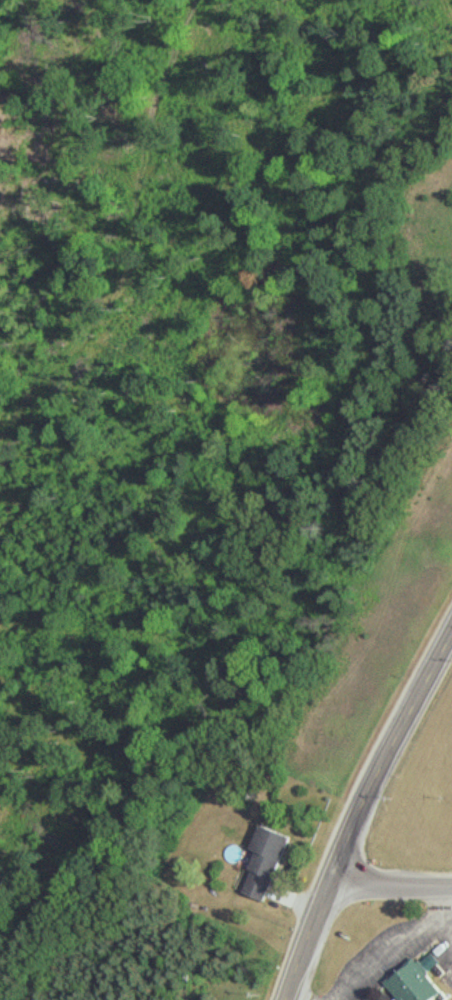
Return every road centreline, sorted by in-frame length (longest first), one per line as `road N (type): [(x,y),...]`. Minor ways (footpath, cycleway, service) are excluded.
road 1 (secondary): [(331,882),(366,794),(451,633)]
road 2 (secondary): [(287,999),(331,882)]
road 3 (tertiary): [(451,885),(331,882)]

